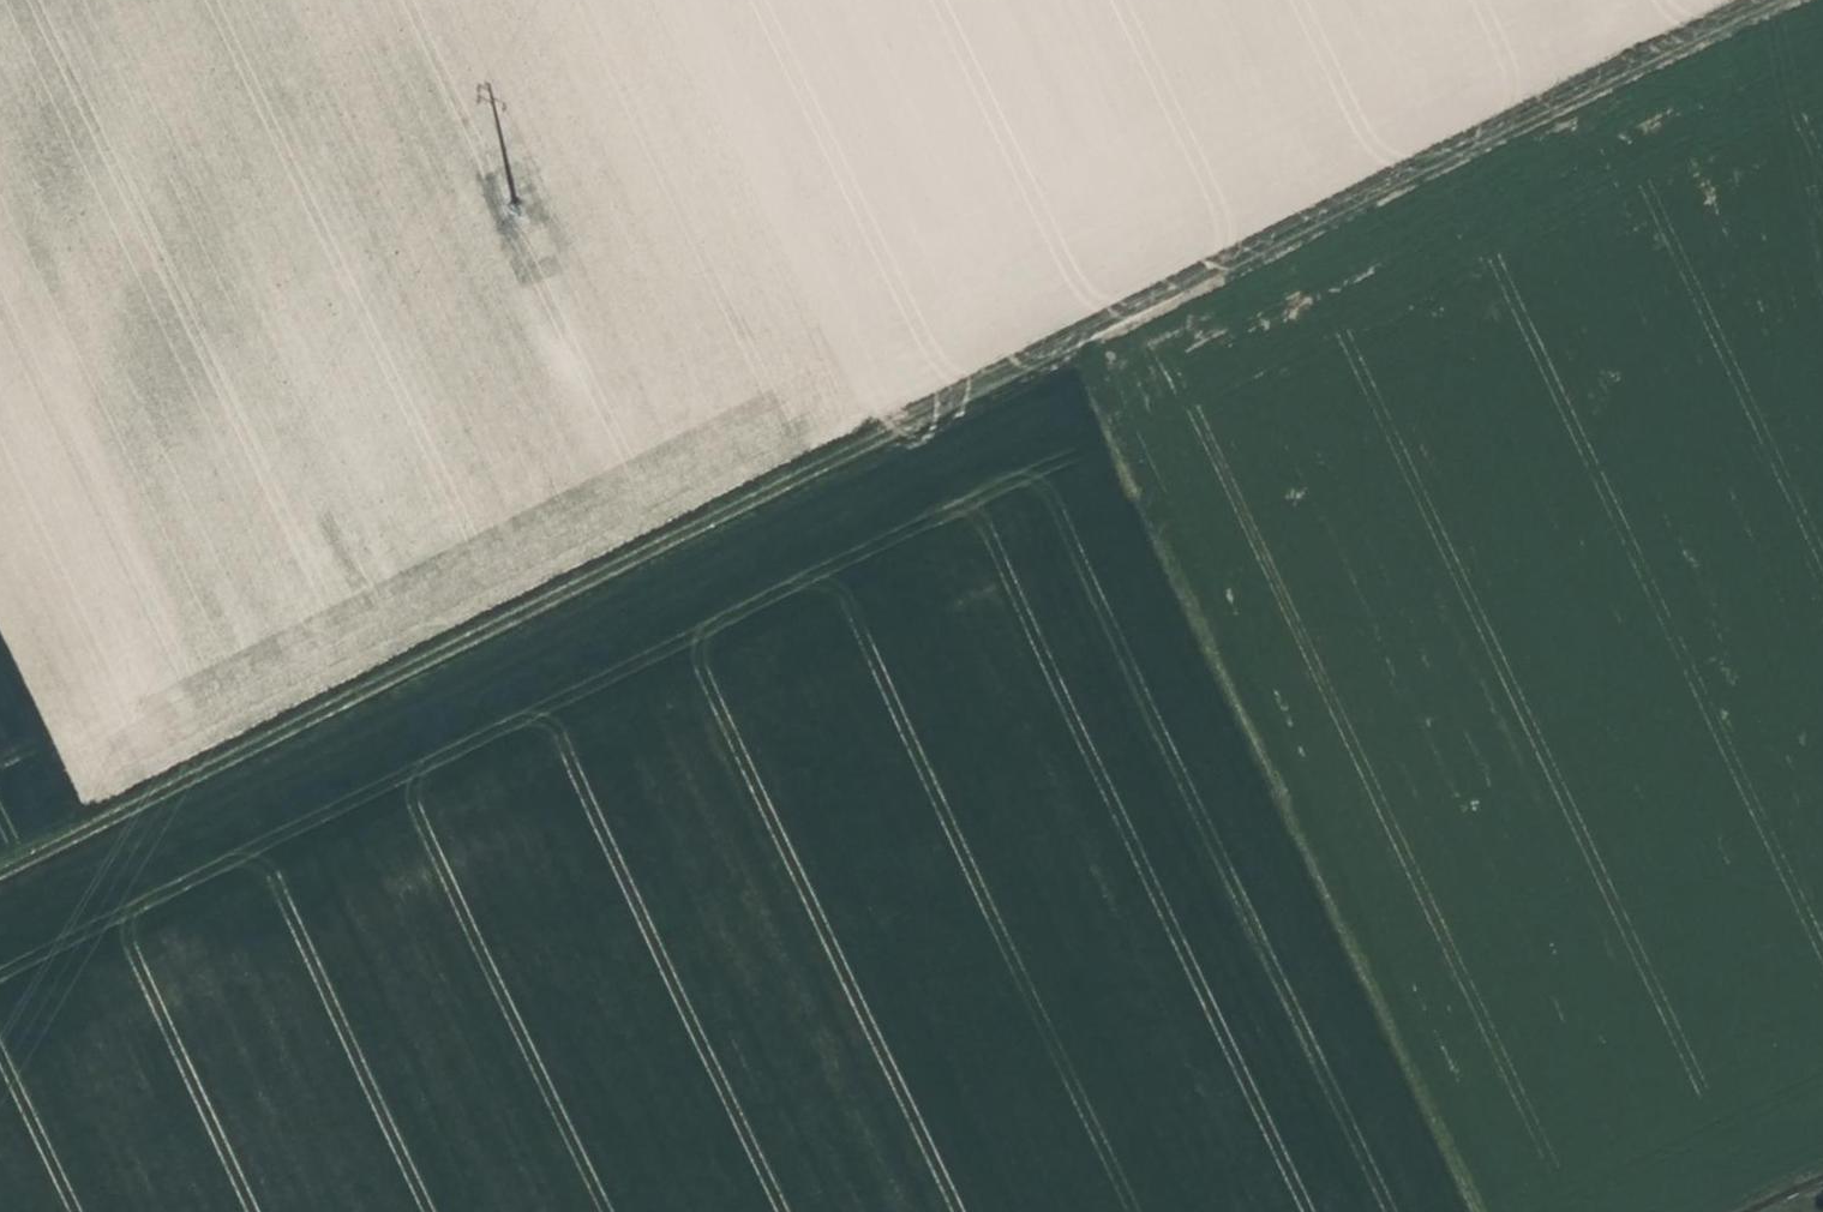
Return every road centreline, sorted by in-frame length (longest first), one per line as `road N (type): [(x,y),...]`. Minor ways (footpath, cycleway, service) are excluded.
road 1 (track): [(1801,0),(0,876)]

